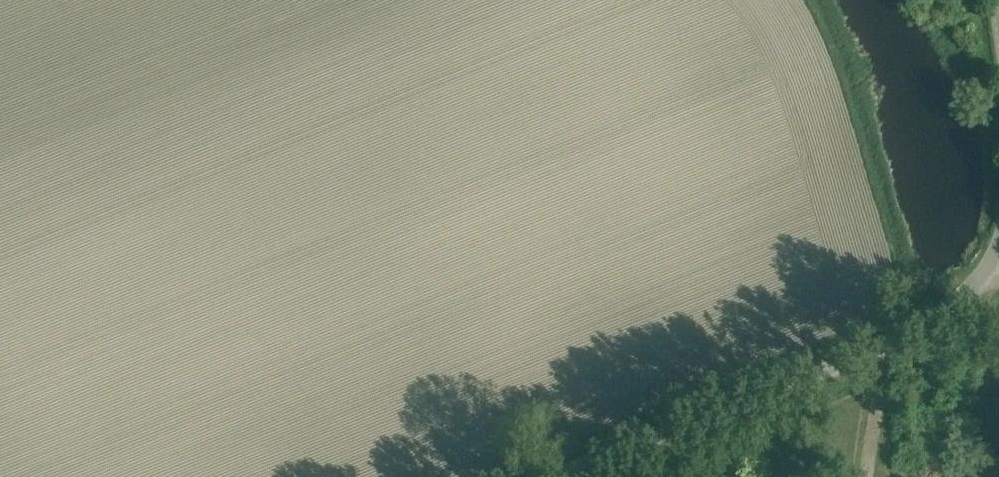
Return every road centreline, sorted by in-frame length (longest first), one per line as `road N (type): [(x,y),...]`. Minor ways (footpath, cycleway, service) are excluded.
road 1 (tertiary): [(552,476),(932,324),(994,262)]

